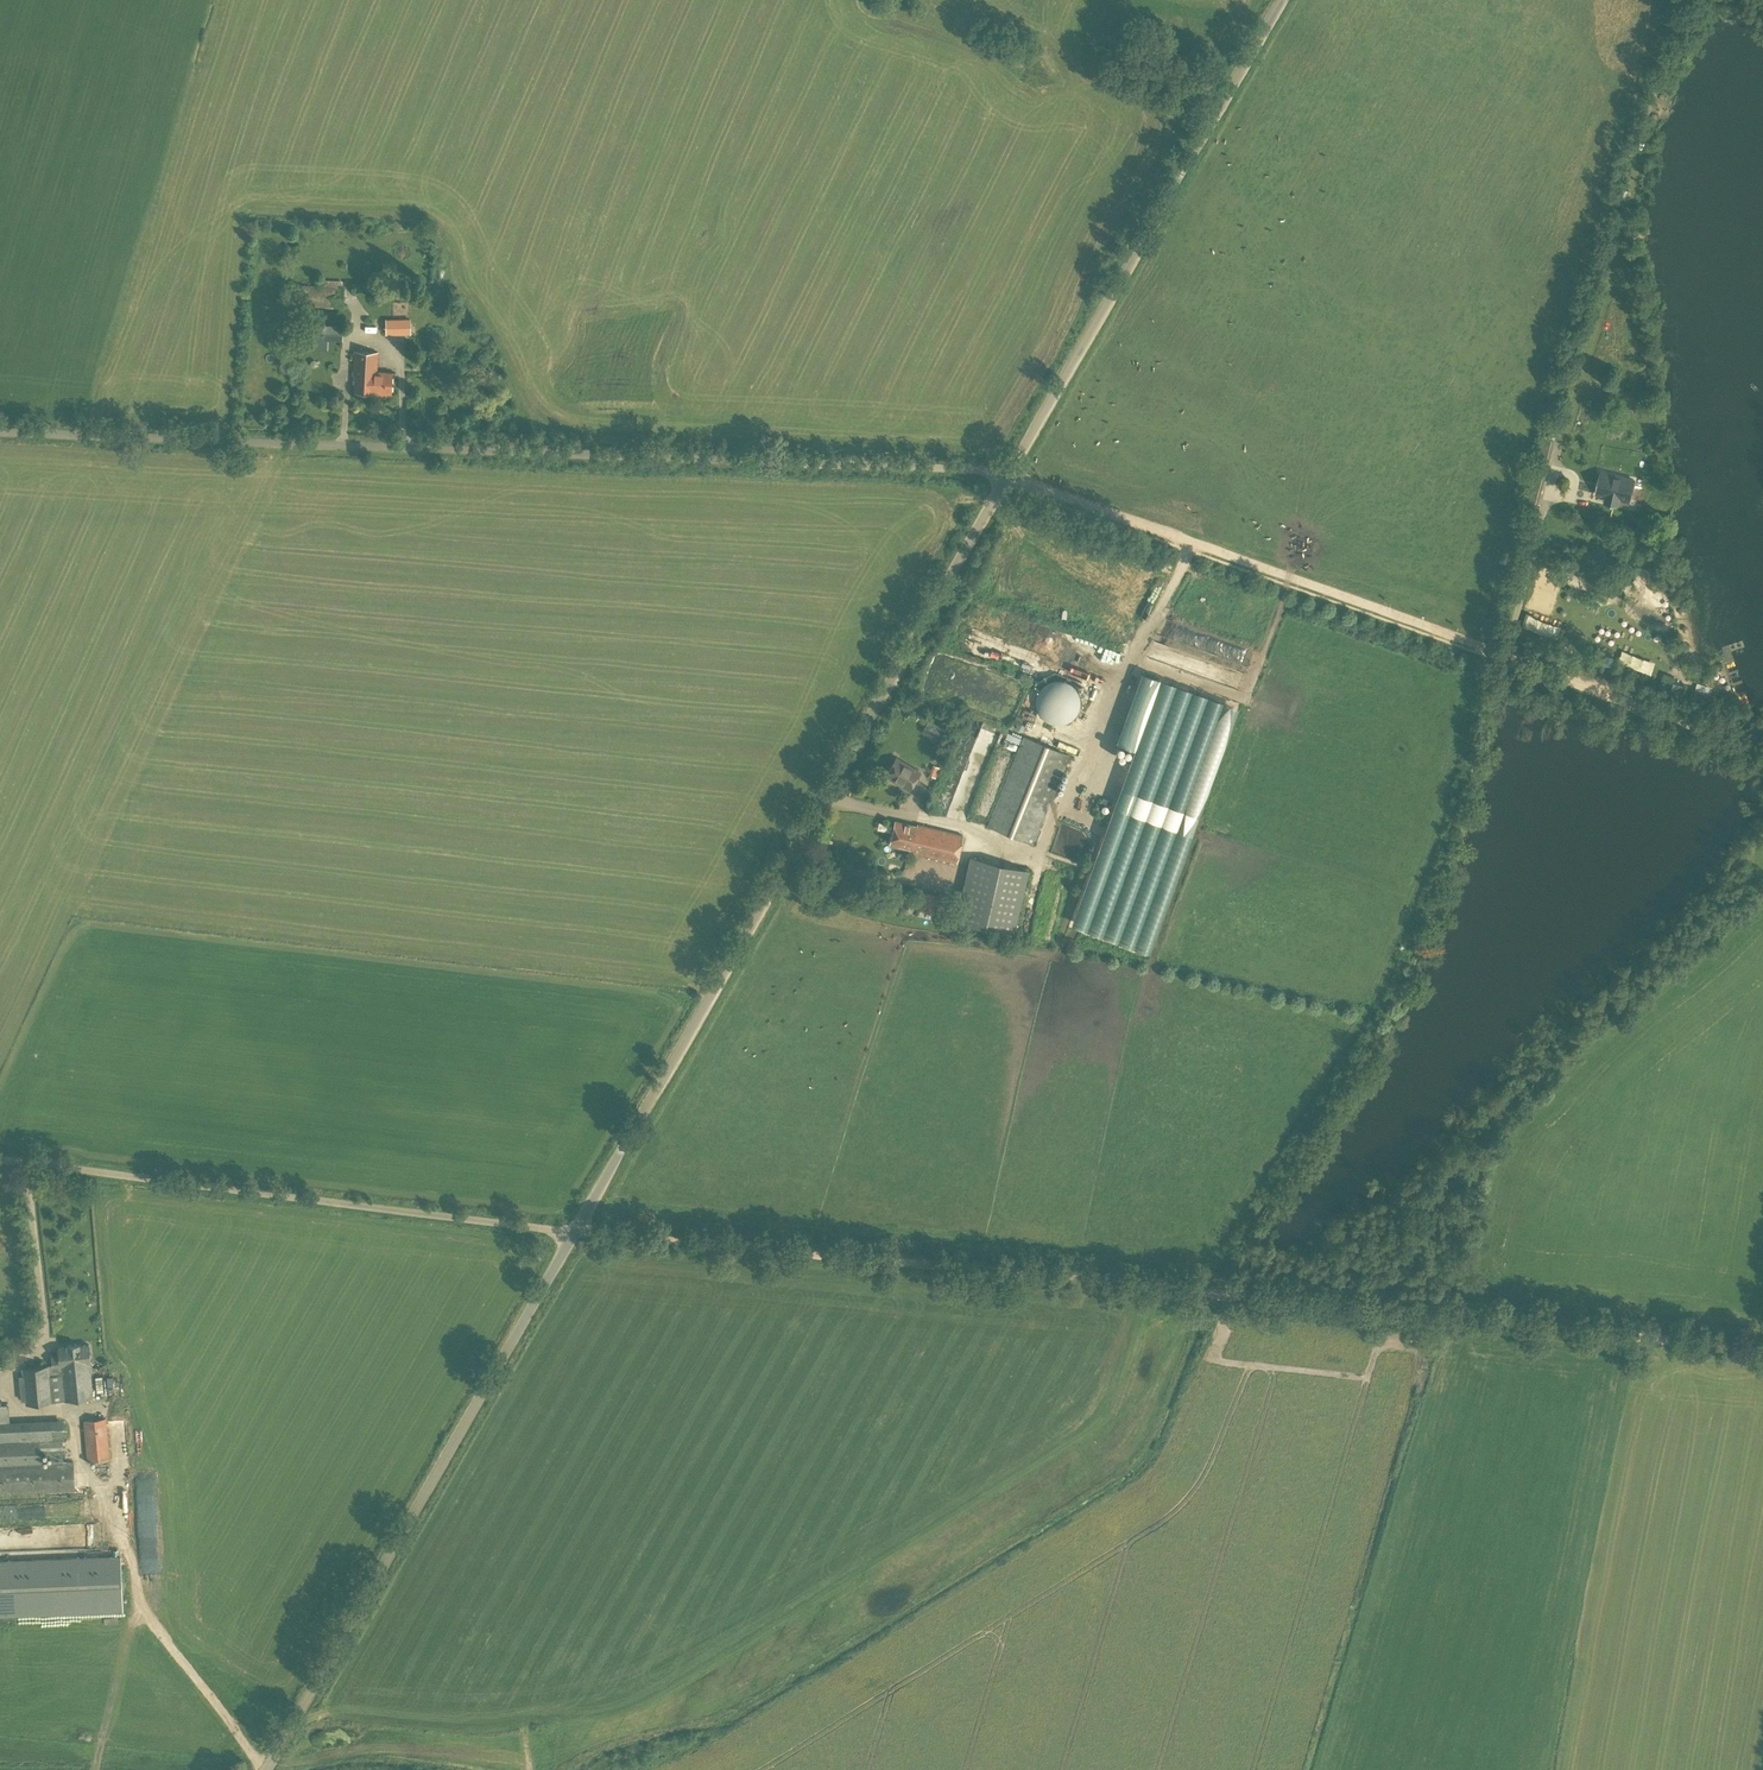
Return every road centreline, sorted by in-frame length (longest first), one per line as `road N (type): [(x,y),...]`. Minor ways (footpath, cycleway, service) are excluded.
road 1 (track): [(1762,1350),(571,1236)]
road 2 (unclassified): [(1007,477),(921,466),(0,432)]
road 3 (tertiary): [(571,1236),(1007,477)]
road 4 (track): [(1762,744),(1007,477)]
road 5 (tertiary): [(264,1769),(571,1236)]
road 6 (unclassified): [(571,1236),(0,1160)]
road 7 (tertiary): [(1007,477),(1281,0)]

